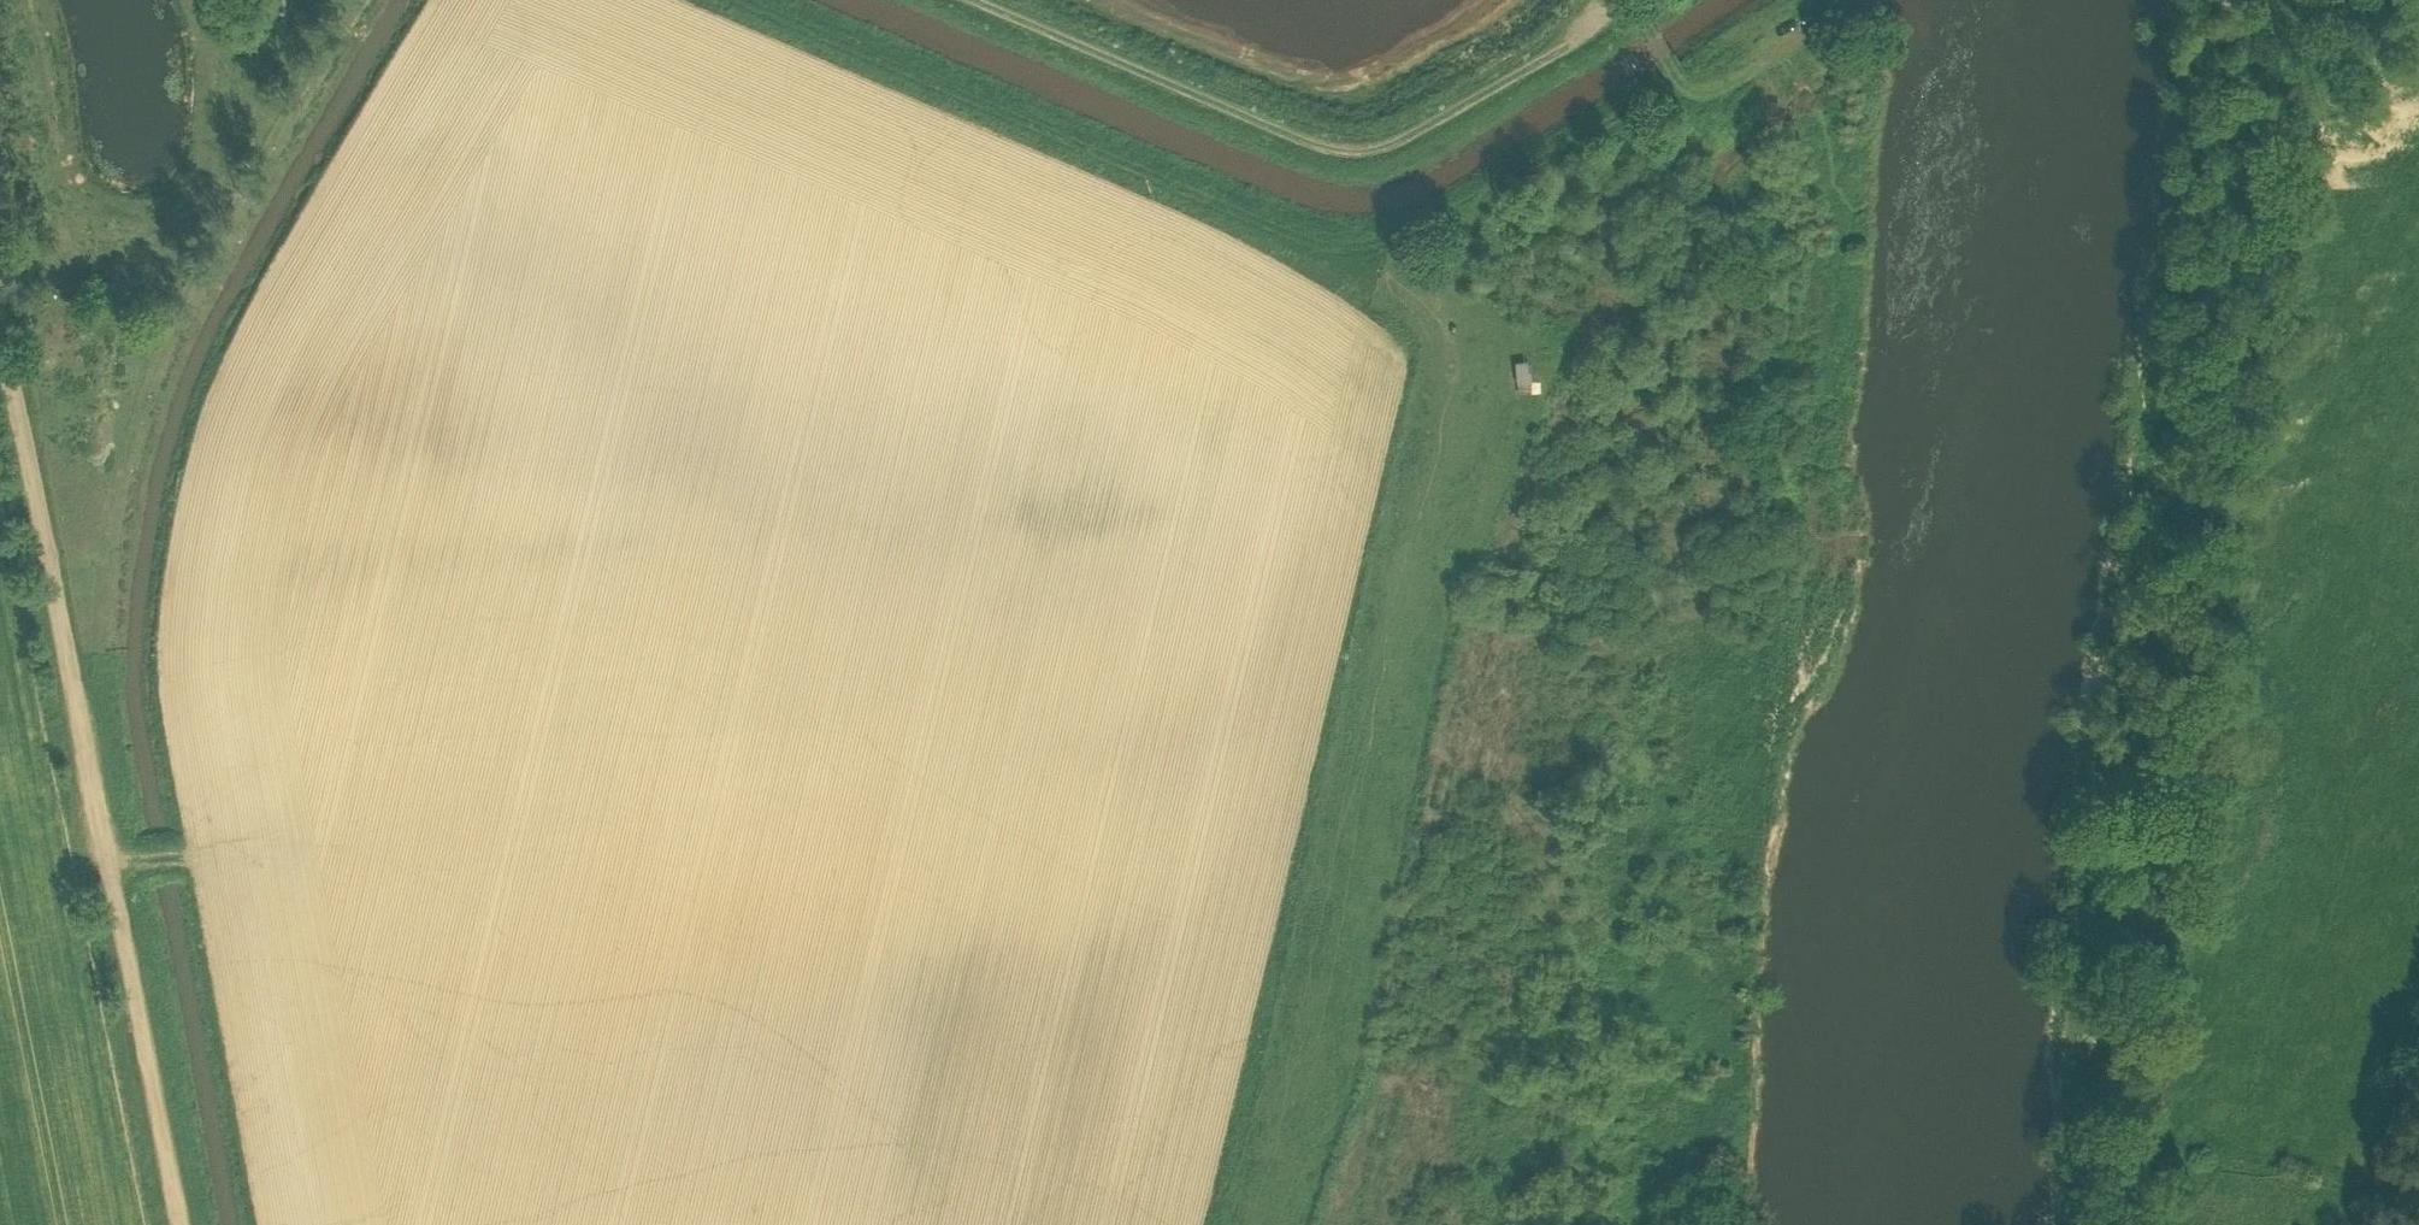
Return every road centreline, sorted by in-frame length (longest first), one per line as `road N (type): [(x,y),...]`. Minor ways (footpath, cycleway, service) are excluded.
road 1 (track): [(974,0),(1348,152),(1404,138),(1619,6),(1640,15),(1682,81),(1705,89),(1817,20)]
road 2 (track): [(182,1224),(0,302)]

